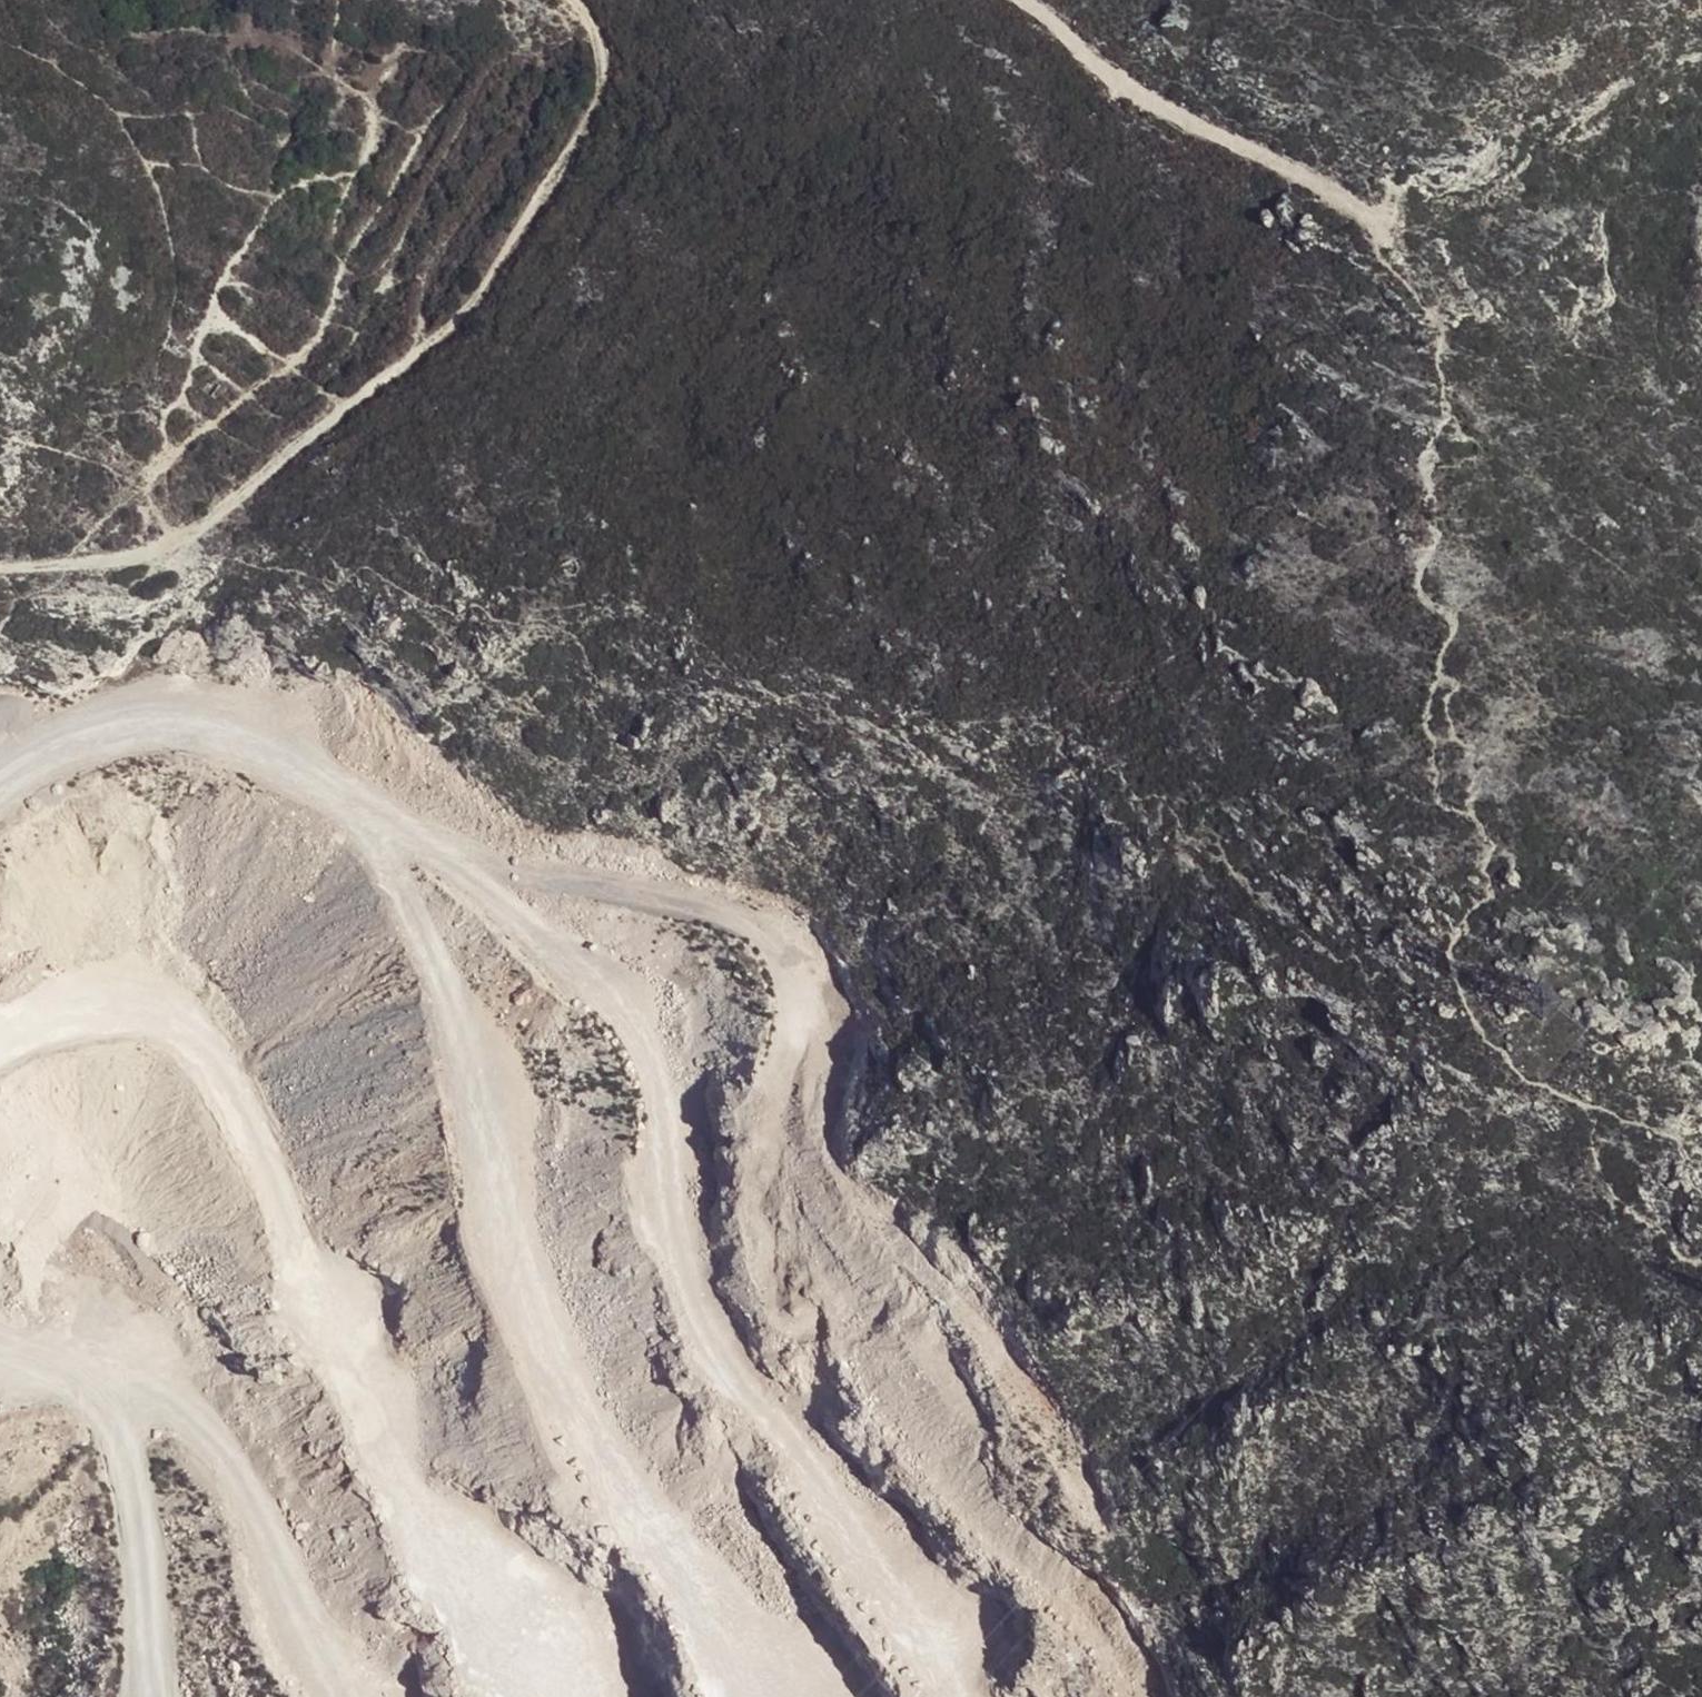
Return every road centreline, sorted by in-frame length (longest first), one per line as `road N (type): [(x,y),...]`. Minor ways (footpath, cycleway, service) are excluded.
road 1 (track): [(572,0),(606,44),(612,83),(584,152),(480,311),(194,543),(148,563),(0,577)]
road 2 (track): [(1375,228),(1311,180),(1125,80),(1018,0)]
road 3 (track): [(0,1375),(67,1381),(101,1412),(137,1545),(155,1696)]

